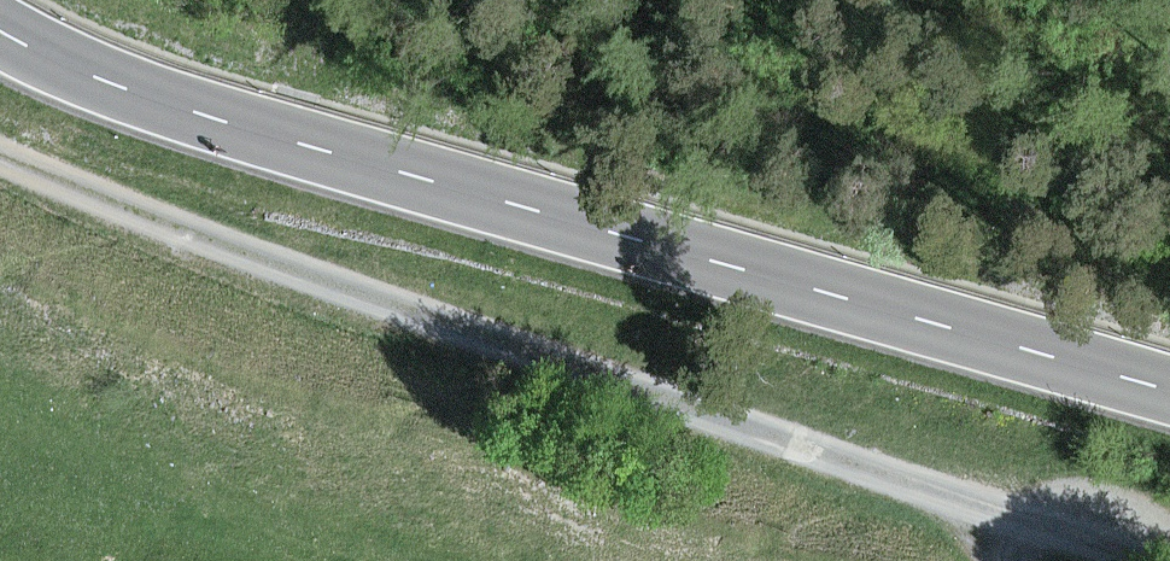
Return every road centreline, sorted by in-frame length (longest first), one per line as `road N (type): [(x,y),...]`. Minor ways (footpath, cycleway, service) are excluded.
road 1 (secondary): [(1169,392),(187,111),(33,51),(0,30)]
road 2 (track): [(1039,504),(255,248),(0,149)]
road 3 (track): [(1169,545),(1039,504)]

